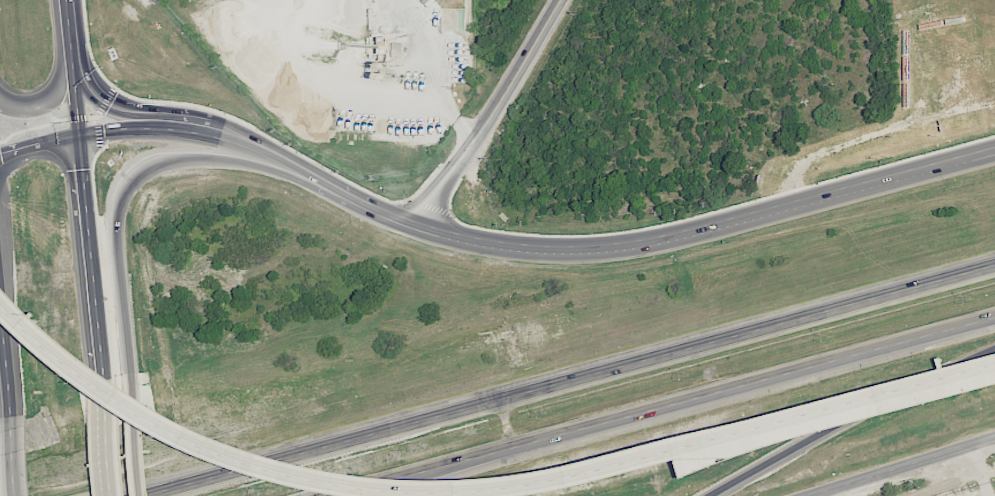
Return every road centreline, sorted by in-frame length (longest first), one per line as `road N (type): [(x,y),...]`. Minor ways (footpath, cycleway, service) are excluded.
road 1 (motorway): [(0,286),(34,325),(156,416),(306,479),(383,489),(465,493),(600,476),(994,368)]
road 2 (secondary): [(994,148),(677,233),(565,247),(478,240),(419,225),(259,149),(195,130),(119,127),(0,155)]
road 3 (motorway): [(994,270),(149,495)]
road 4 (motorway): [(328,495),(994,316)]
road 5 (secondary): [(291,164),(187,161),(153,167),(133,183),(116,216),(131,385)]
road 6 (motorway): [(711,495),(828,426),(994,352)]
road 7 (tertiary): [(419,225),(562,0)]
road 8 (trunk): [(102,392),(81,132)]
road 9 (secondary): [(811,495),(994,439)]

